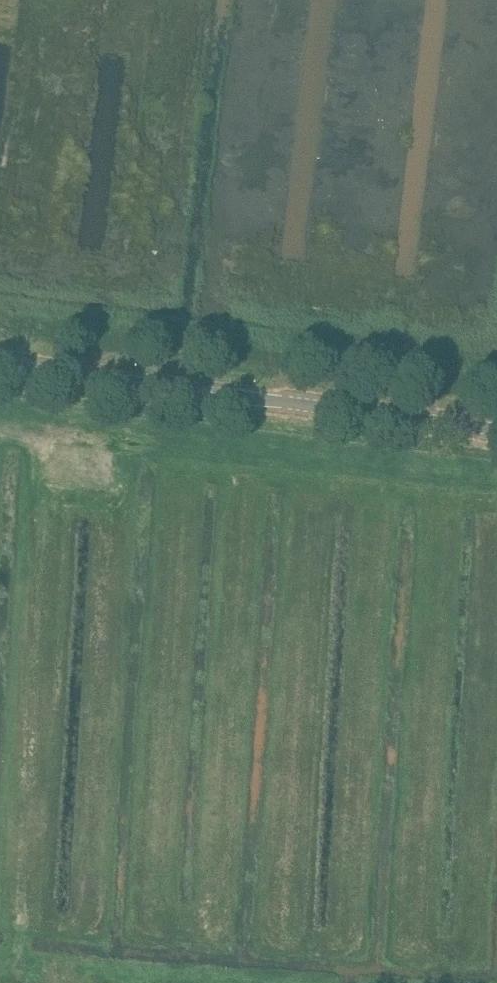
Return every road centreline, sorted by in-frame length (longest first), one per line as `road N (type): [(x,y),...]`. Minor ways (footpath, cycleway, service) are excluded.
road 1 (tertiary): [(496,423),(0,362)]

